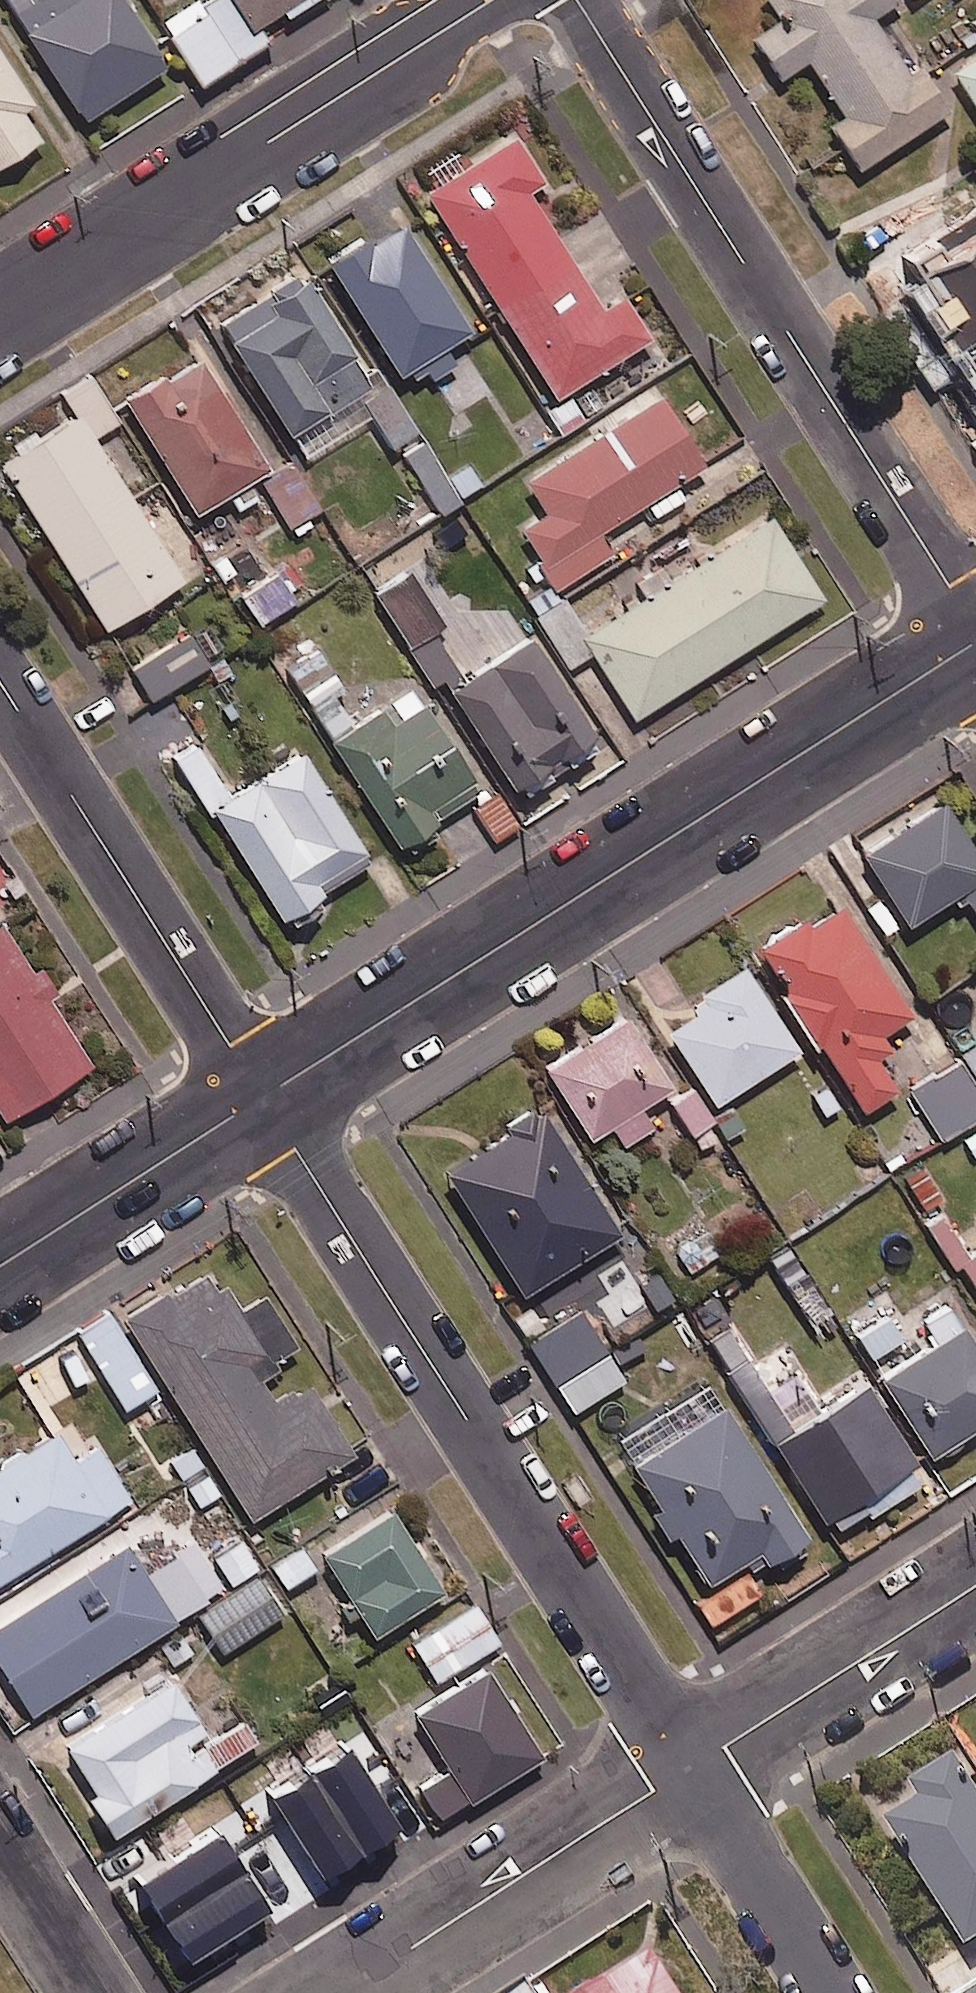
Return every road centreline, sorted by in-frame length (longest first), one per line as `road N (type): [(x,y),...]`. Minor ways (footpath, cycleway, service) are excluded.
road 1 (tertiary): [(263,1097),(975,641)]
road 2 (residential): [(689,1768),(263,1097)]
road 3 (residential): [(975,629),(577,0)]
road 4 (residential): [(0,313),(490,0)]
road 5 (residential): [(263,1097),(0,682)]
road 6 (residential): [(689,1768),(339,1992)]
road 7 (residential): [(975,1585),(689,1768)]
road 8 (tertiary): [(0,1264),(263,1097)]
road 9 (residential): [(832,1992),(689,1768)]
road 10 (residential): [(95,1992),(0,1845)]

